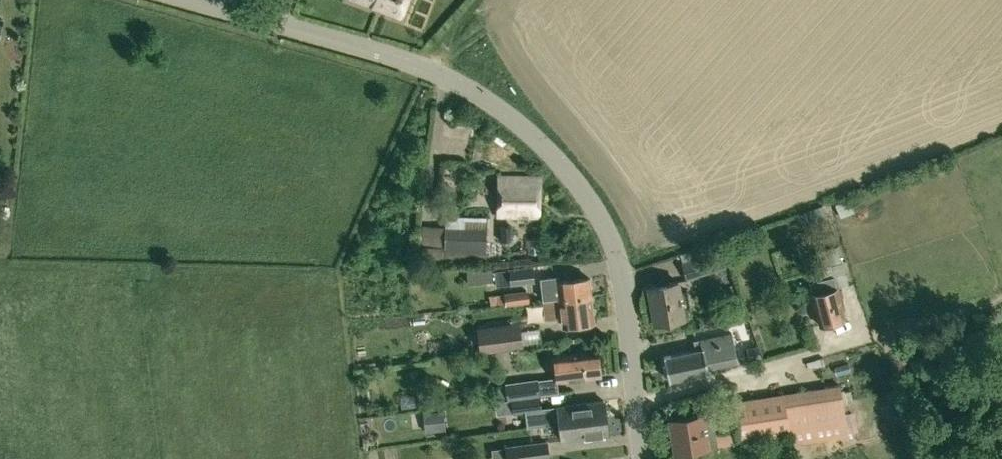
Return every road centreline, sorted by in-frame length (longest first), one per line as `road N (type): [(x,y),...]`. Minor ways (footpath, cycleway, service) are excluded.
road 1 (residential): [(416,64),(510,118),(572,178),(604,229),(621,284),(646,458)]
road 2 (residential): [(416,64),(193,0)]

